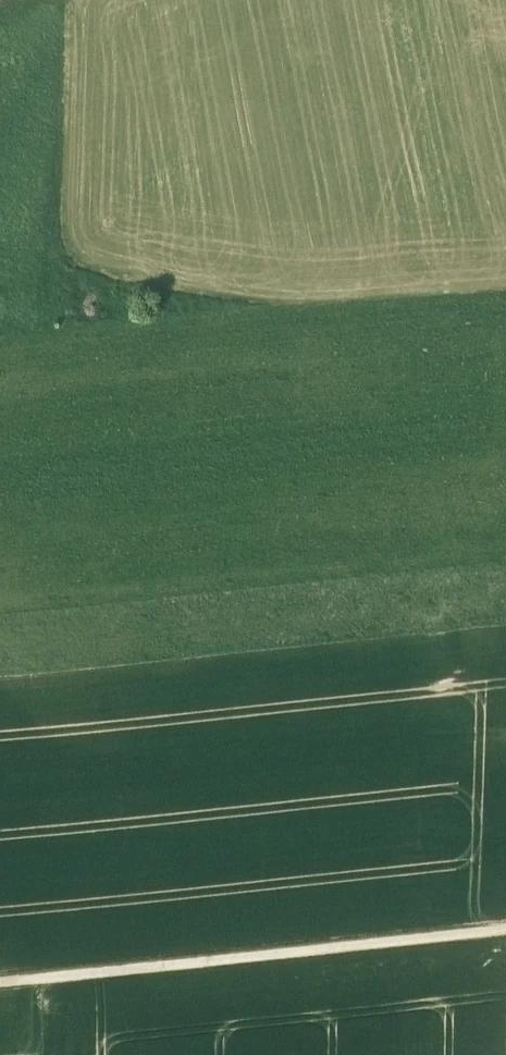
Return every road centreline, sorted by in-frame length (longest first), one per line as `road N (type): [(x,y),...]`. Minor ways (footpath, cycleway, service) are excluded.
road 1 (track): [(505,931),(0,984)]

